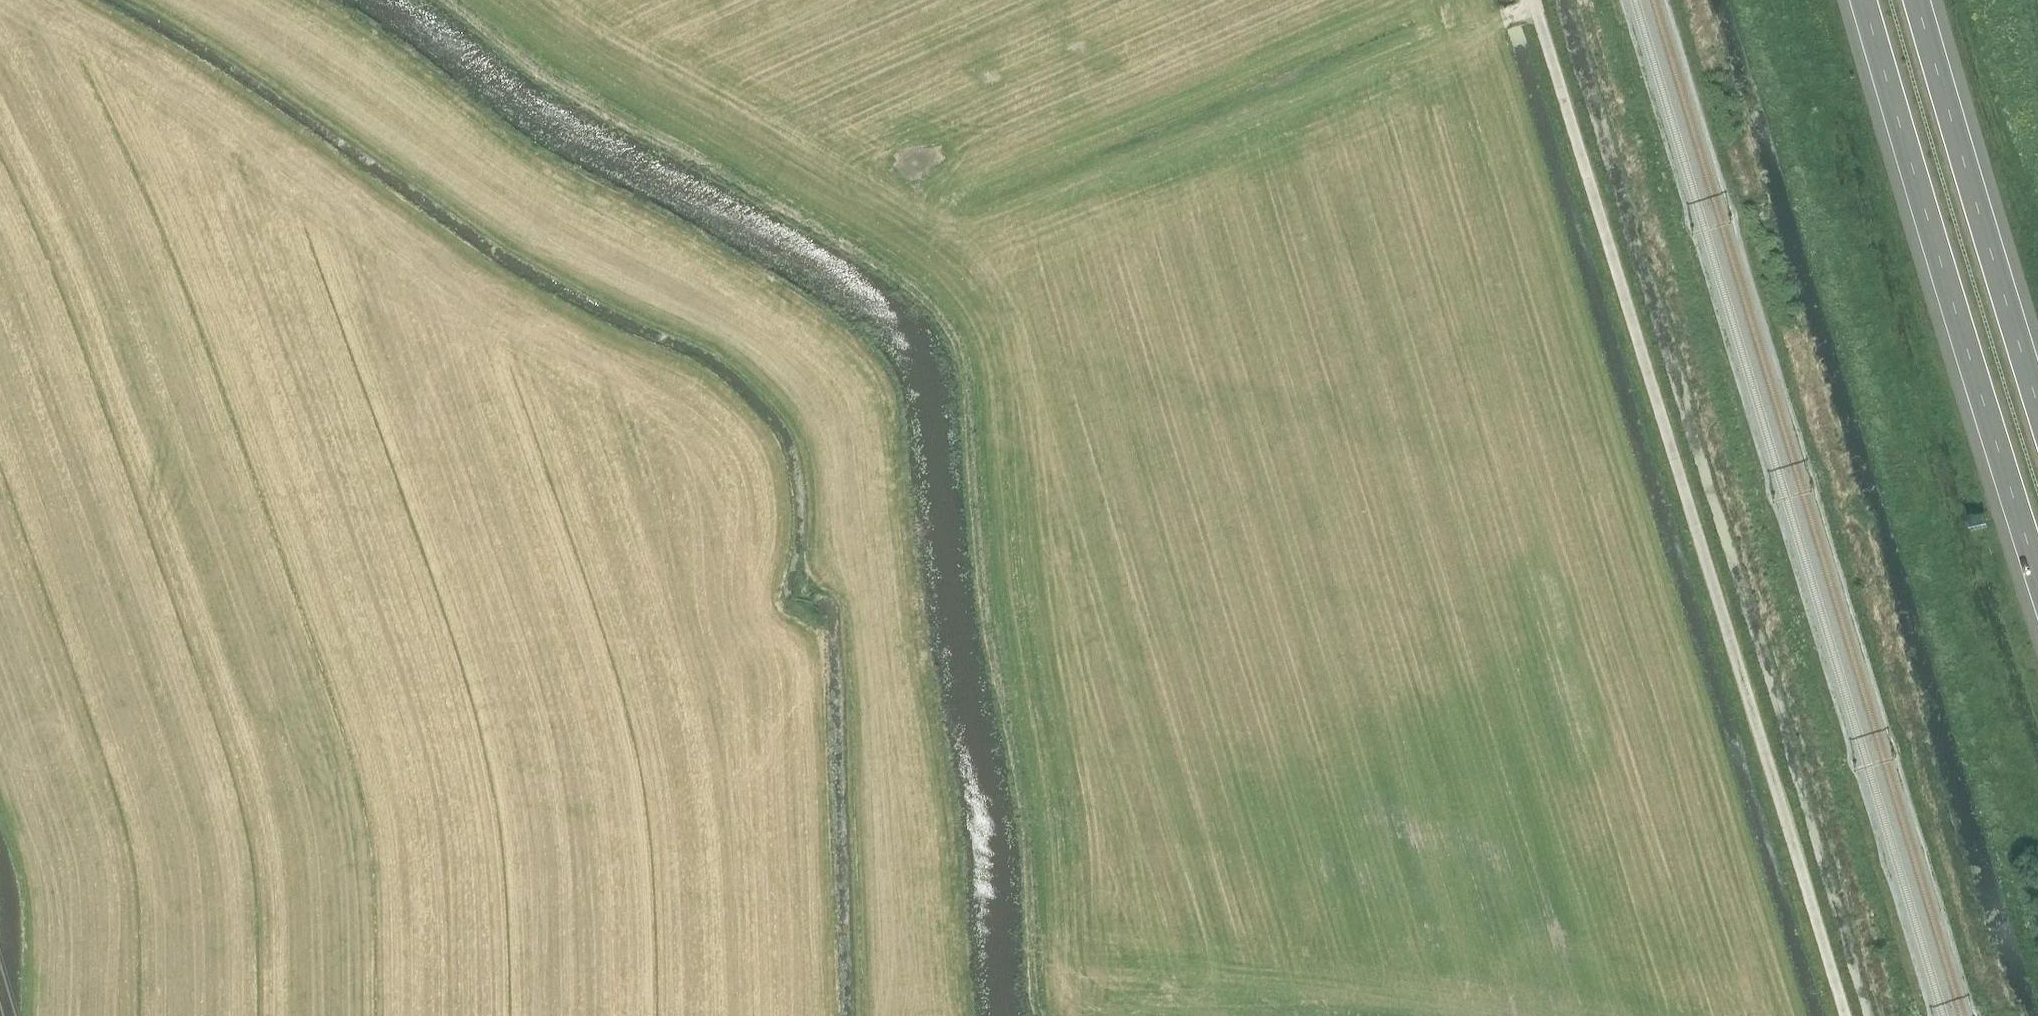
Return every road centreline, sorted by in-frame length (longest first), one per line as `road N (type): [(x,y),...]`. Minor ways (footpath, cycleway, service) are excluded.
road 1 (track): [(1846,1015),(1534,0)]
road 2 (motorway): [(1869,0),(2037,566)]
road 3 (motorway): [(2037,390),(1921,0)]

